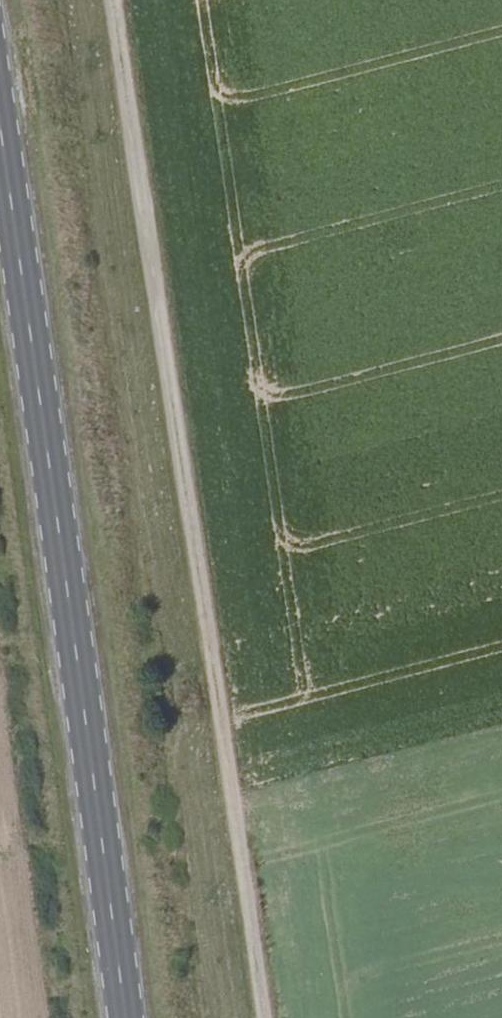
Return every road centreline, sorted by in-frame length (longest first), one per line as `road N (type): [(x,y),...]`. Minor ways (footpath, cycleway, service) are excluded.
road 1 (unclassified): [(111,0),(259,1017)]
road 2 (primary): [(125,1017),(0,128)]

